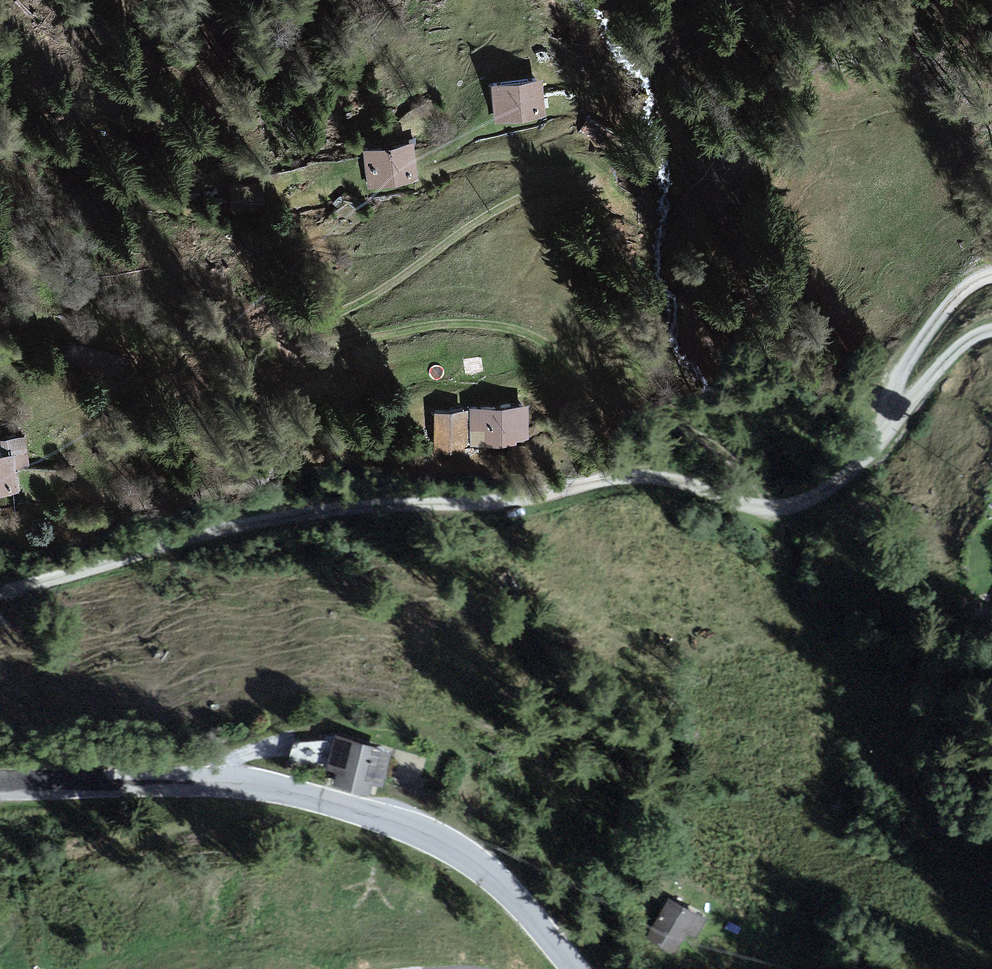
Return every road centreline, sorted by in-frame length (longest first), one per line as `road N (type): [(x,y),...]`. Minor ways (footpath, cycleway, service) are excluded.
road 1 (track): [(427,178),(494,157),(583,162),(597,178),(499,207),(360,301),(289,333),(284,356),(439,323),(510,328),(563,353),(607,403),(712,441),(769,496),(771,510)]
road 2 (track): [(0,593),(262,521),(496,501),(601,479),(662,478),(771,510),(800,507),(877,445),(969,336),(991,328)]
road 3 (unclassified): [(0,786),(237,782),(375,816),(478,864),(577,968)]
road 4 (track): [(219,187),(143,189),(53,154),(0,148)]
road 5 (track): [(893,424),(891,383),(948,304),(991,272)]

